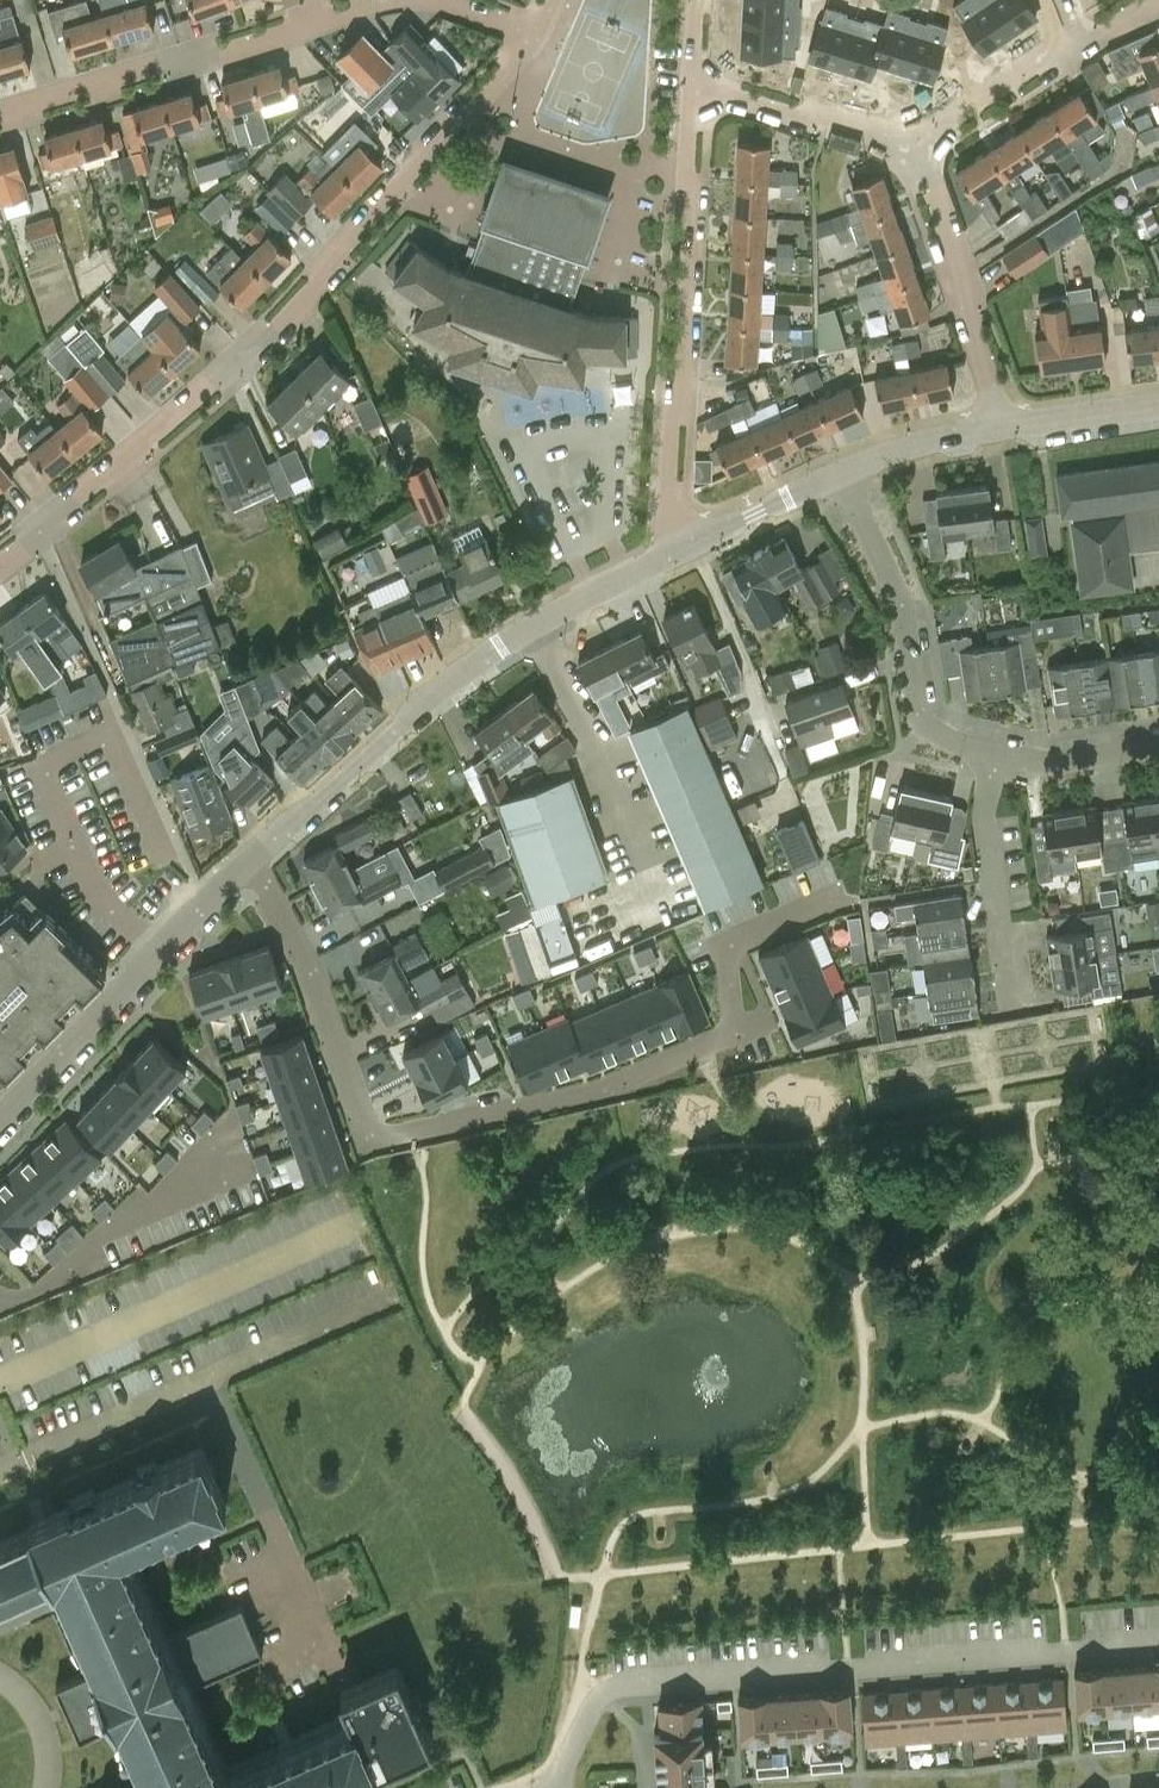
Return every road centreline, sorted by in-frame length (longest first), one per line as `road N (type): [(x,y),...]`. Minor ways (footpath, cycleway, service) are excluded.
road 1 (residential): [(840,896),(723,946),(728,1033),(598,1093),(372,1143),(304,951),(248,858)]
road 2 (residential): [(0,565),(241,356),(541,40)]
road 3 (residential): [(1158,1640),(616,1680),(558,1787)]
road 4 (residential): [(248,858),(458,665),(543,611),(663,560)]
road 5 (residential): [(663,560),(692,73)]
road 6 (residential): [(0,122),(374,3),(411,0)]
road 7 (residential): [(0,1127),(69,1065),(152,951),(248,858)]
road 8 (residential): [(842,474),(898,594),(921,723),(949,743),(997,754)]
road 9 (residential): [(1003,426),(923,147)]
road 10 (residential): [(1149,0),(923,147)]
road 11 (residential): [(1013,1011),(983,815),(997,754)]
road 12 (residential): [(923,147),(692,73)]
road 13 (residential): [(663,560),(842,474)]
road 14 (residential): [(842,474),(1003,426)]
road 15 (residential): [(997,754),(1052,766),(1158,750)]
road 16 (residential): [(1003,426),(1158,404)]

